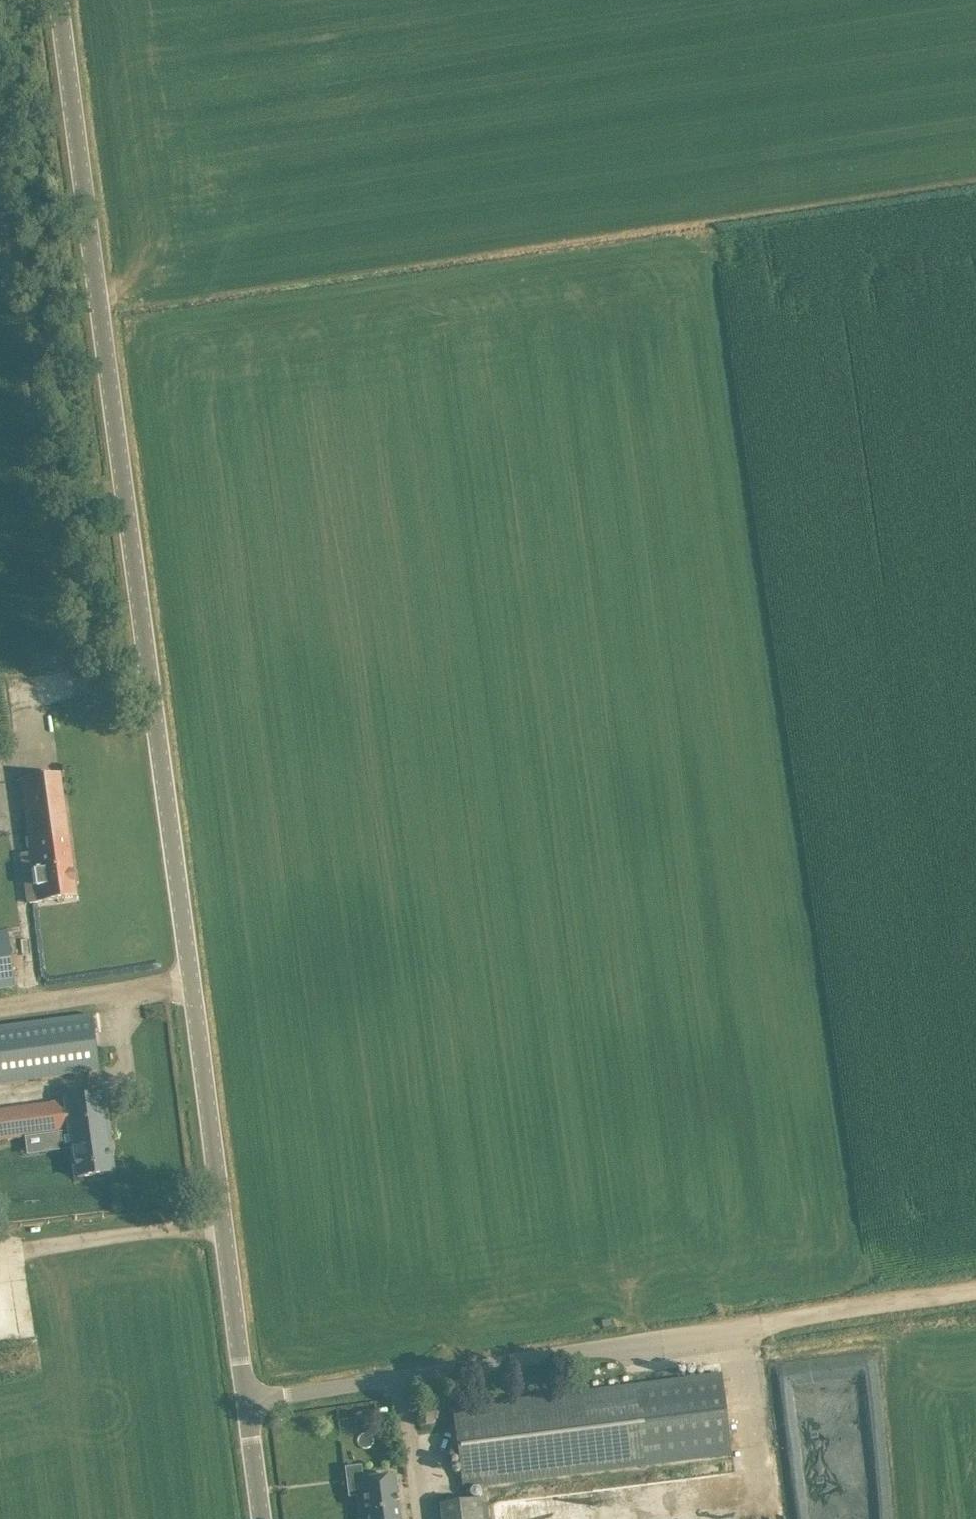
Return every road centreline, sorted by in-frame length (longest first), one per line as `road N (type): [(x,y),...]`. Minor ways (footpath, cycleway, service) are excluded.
road 1 (unclassified): [(244,1398),(56,0)]
road 2 (unclassified): [(244,1398),(771,1324)]
road 3 (track): [(975,1293),(771,1324)]
road 4 (track): [(0,1002),(189,976)]
road 5 (unclassified): [(260,1518),(244,1398)]

